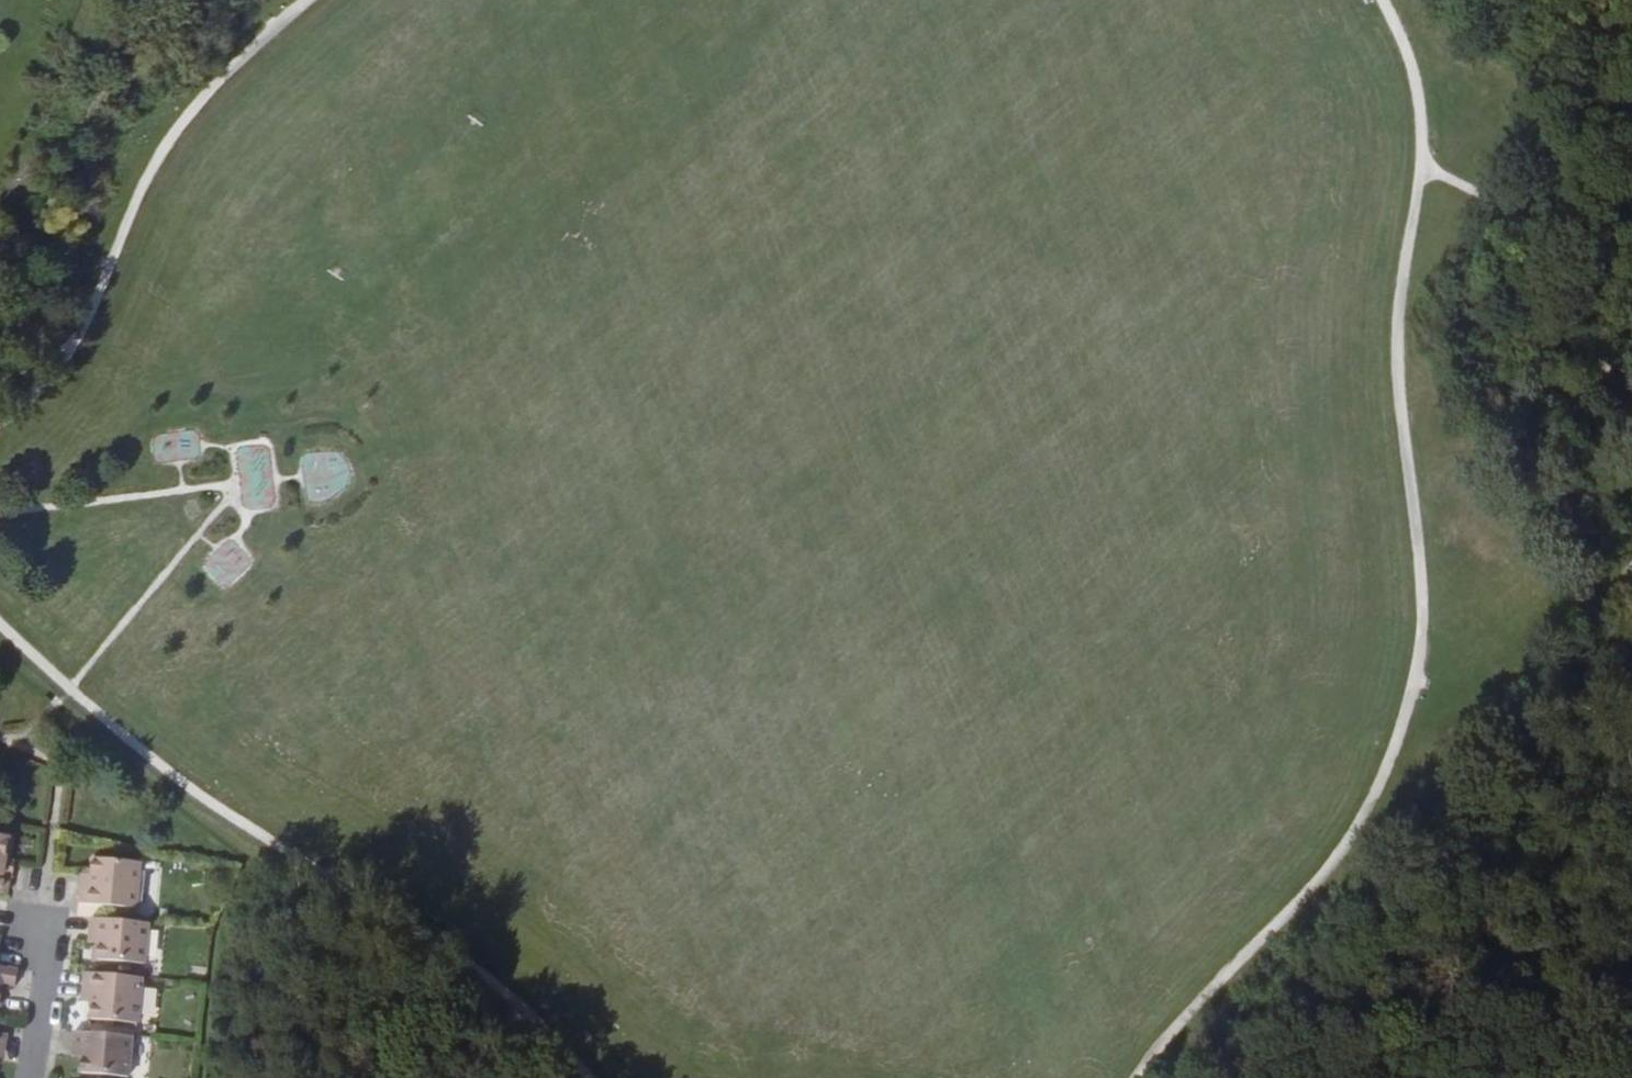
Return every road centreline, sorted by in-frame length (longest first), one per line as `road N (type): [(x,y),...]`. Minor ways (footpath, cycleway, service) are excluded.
road 1 (residential): [(25,1077),(45,890)]

